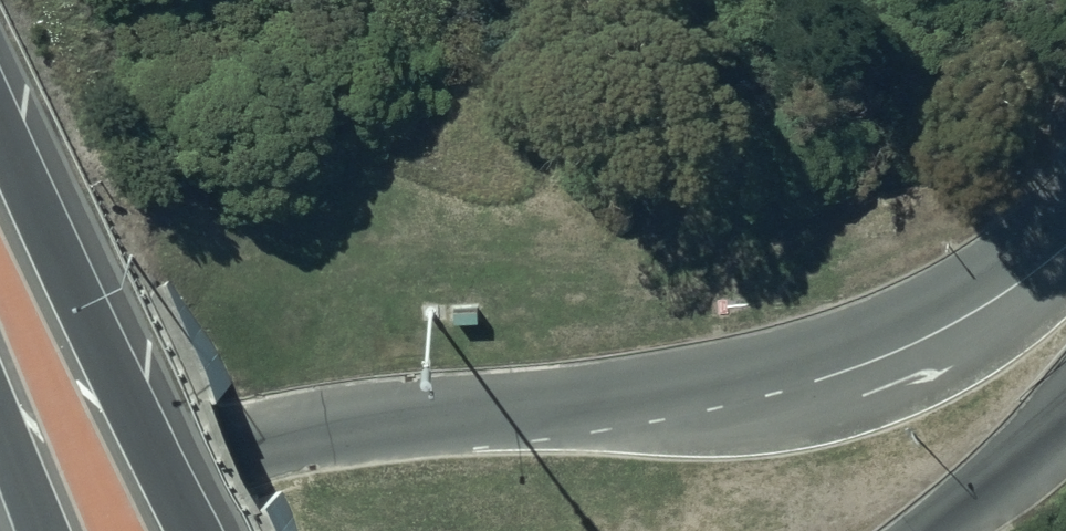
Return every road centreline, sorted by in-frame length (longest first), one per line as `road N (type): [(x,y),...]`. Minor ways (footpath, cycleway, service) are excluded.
road 1 (trunk): [(50,530),(247,446),(329,425),(706,379),(832,343),(957,290),(1065,200)]
road 2 (trunk): [(0,130),(190,530)]
road 3 (trunk): [(1065,412),(932,530)]
road 4 (trunk): [(50,530),(0,413)]

